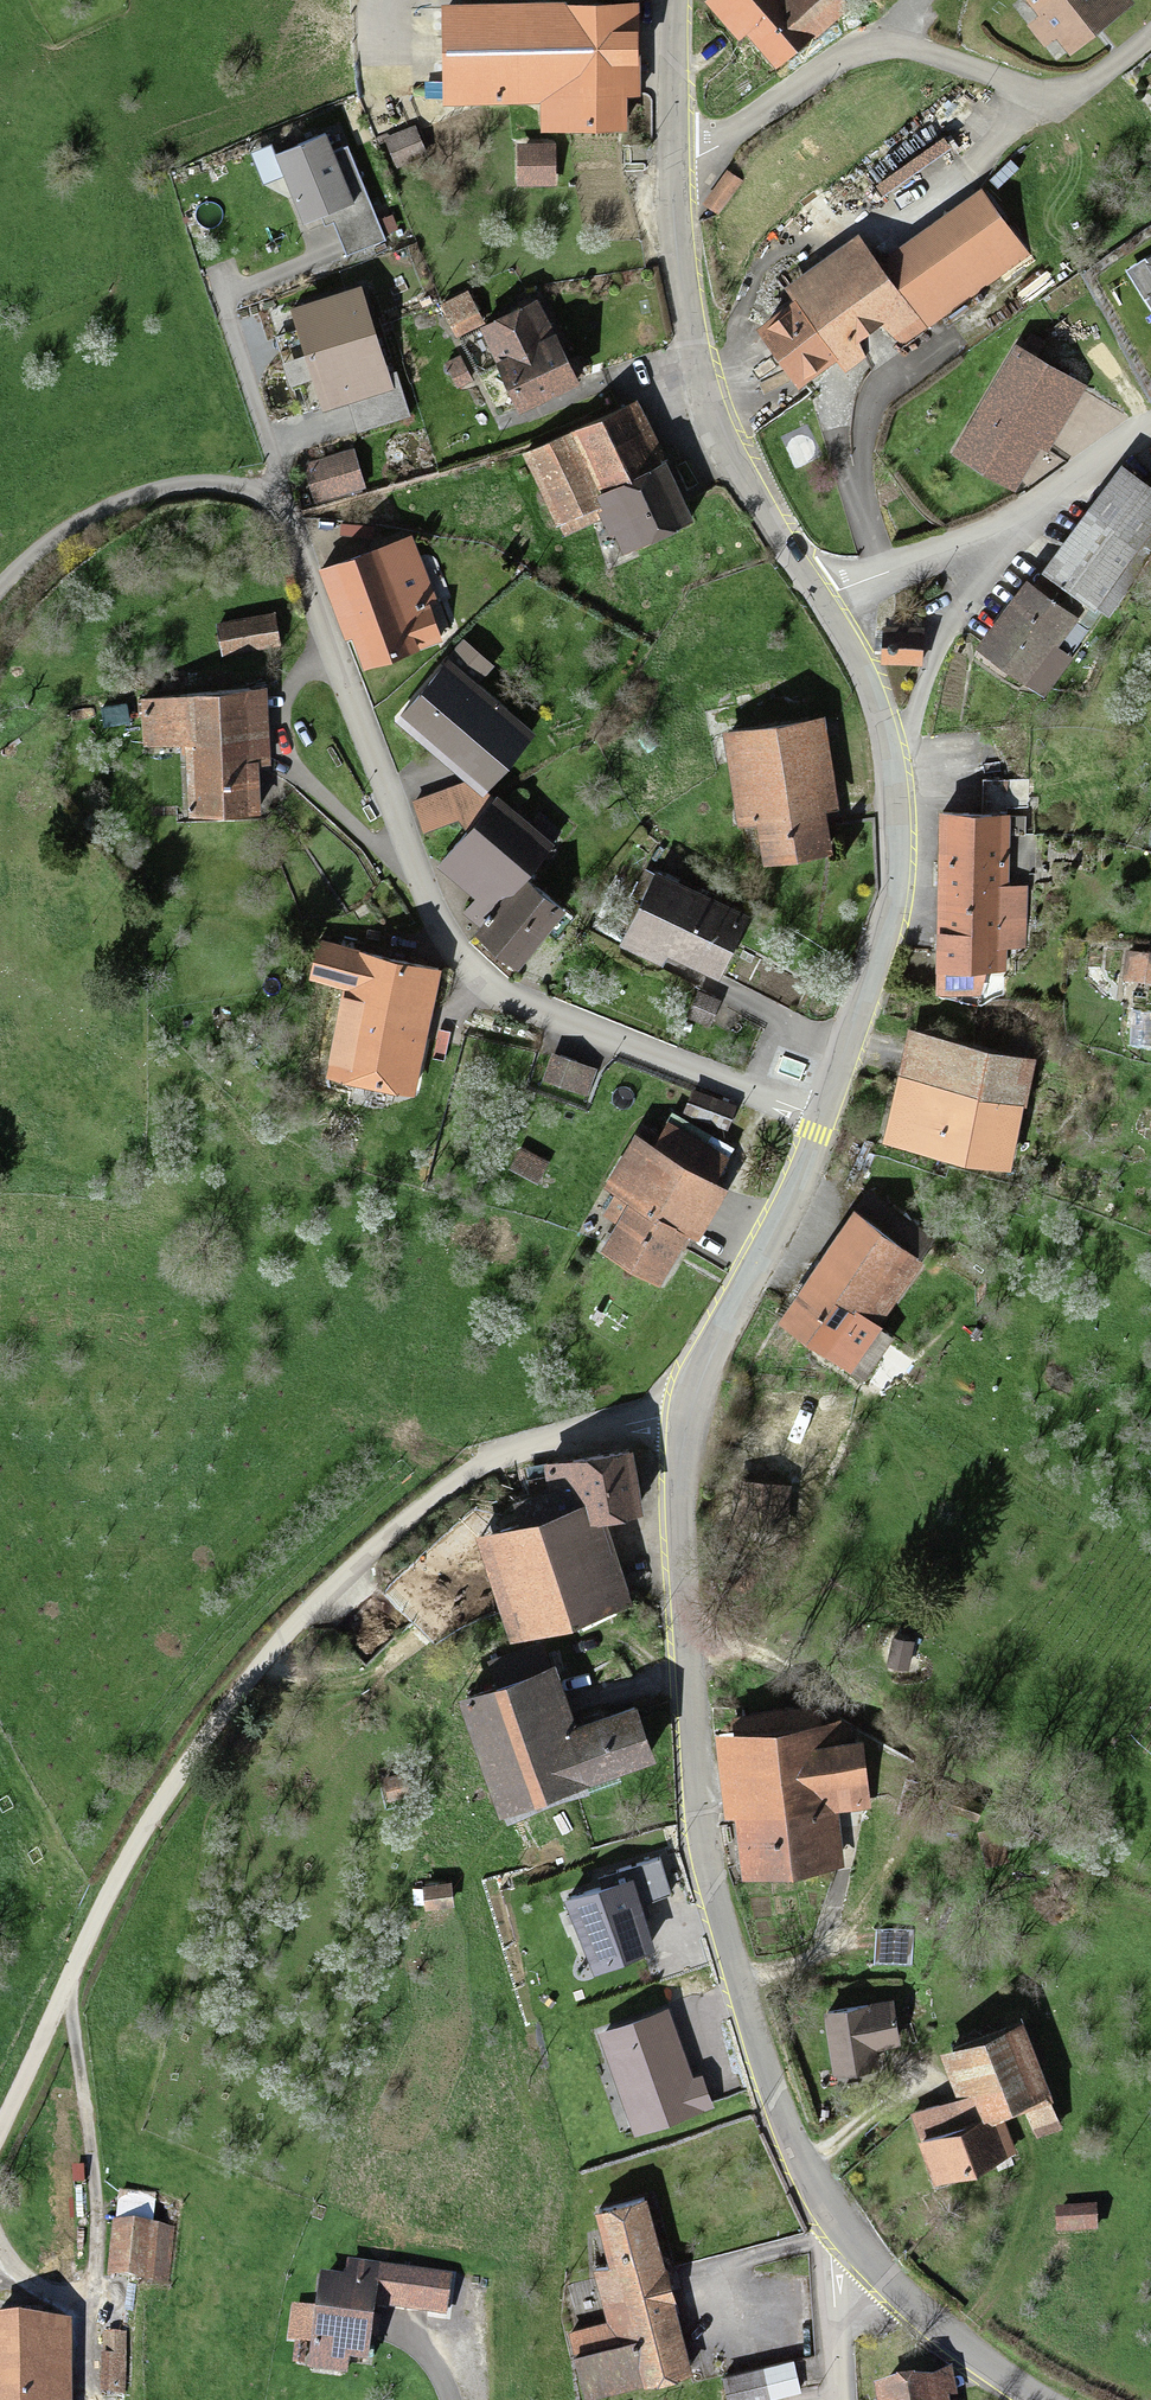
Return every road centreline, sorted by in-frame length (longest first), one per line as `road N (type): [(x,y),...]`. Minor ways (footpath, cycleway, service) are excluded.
road 1 (unclassified): [(815,1132),(701,1075),(573,1031),(481,986),(443,933),(325,630),(291,521),(275,506),(223,487),(111,512),(19,568),(0,596)]
road 2 (unclassified): [(697,1412),(537,1453),(470,1482),(416,1517),(295,1631),(134,1851),(0,2139)]
road 3 (tertiary): [(853,2243),(803,2174),(759,2081),(707,1885),(680,1677),(682,1498),(697,1412)]
road 4 (residential): [(675,179),(858,56),(925,57),(1056,107),(1150,44)]
road 5 (track): [(733,1985),(812,1966),(844,1943),(906,1836),(911,1766),(896,1738),(790,1684)]
road 6 (tertiary): [(825,605),(748,497),(693,362),(675,179)]
road 7 (track): [(0,2248),(16,2275),(57,2303),(84,2301),(95,2289),(94,2168),(66,1997)]
road 8 (tertiary): [(815,1132),(897,889),(898,771)]
road 9 (tertiary): [(697,1412),(708,1365),(815,1132)]
road 10 (unclassified): [(898,771),(949,627),(1008,541)]
road 11 (track): [(268,1665),(291,1686),(369,1678),(477,1586)]
road 12 (tertiary): [(1032,2399),(951,2338),(853,2243)]
road 13 (track): [(498,433),(638,373),(693,362)]
road 14 (unclassified): [(1008,541),(825,605)]
road 15 (tertiary): [(898,771),(825,605)]
road 16 (unclassified): [(1008,541),(1150,432)]
road 17 (tertiary): [(675,179),(674,0)]
road 18 (track): [(797,2163),(934,2080)]
road 19 (residential): [(853,2243),(842,2399)]
road 20 (track): [(826,1956),(847,1881),(850,1817)]
road 21 (track): [(405,2268),(448,2399)]

